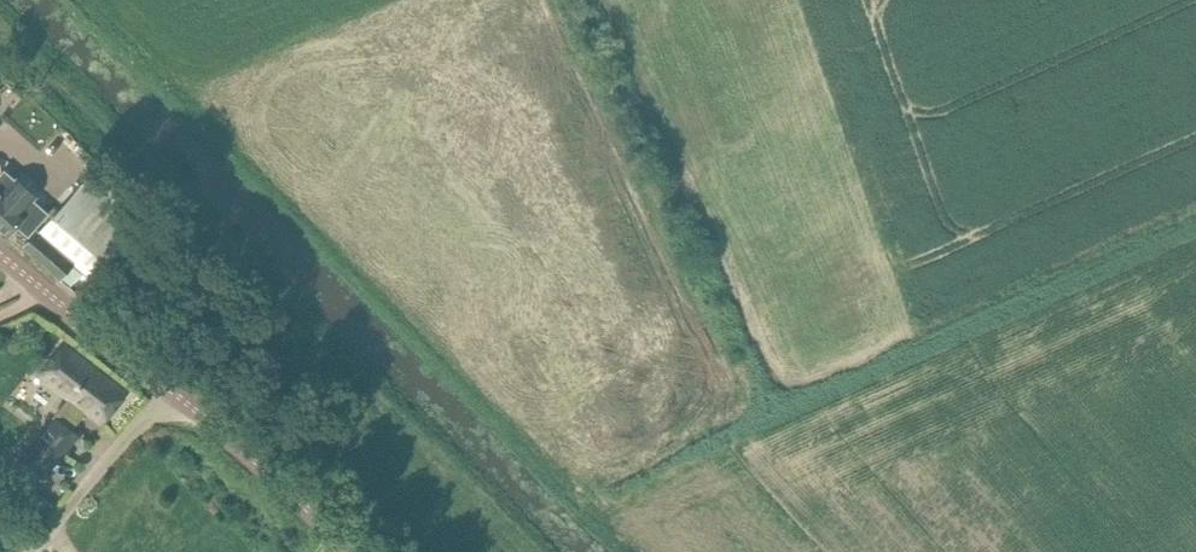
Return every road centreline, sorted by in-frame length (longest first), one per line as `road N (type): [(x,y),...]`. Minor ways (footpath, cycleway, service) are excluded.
road 1 (unclassified): [(357,551),(171,390)]
road 2 (unclassified): [(171,390),(0,252)]
road 3 (unclassified): [(32,551),(171,390)]

